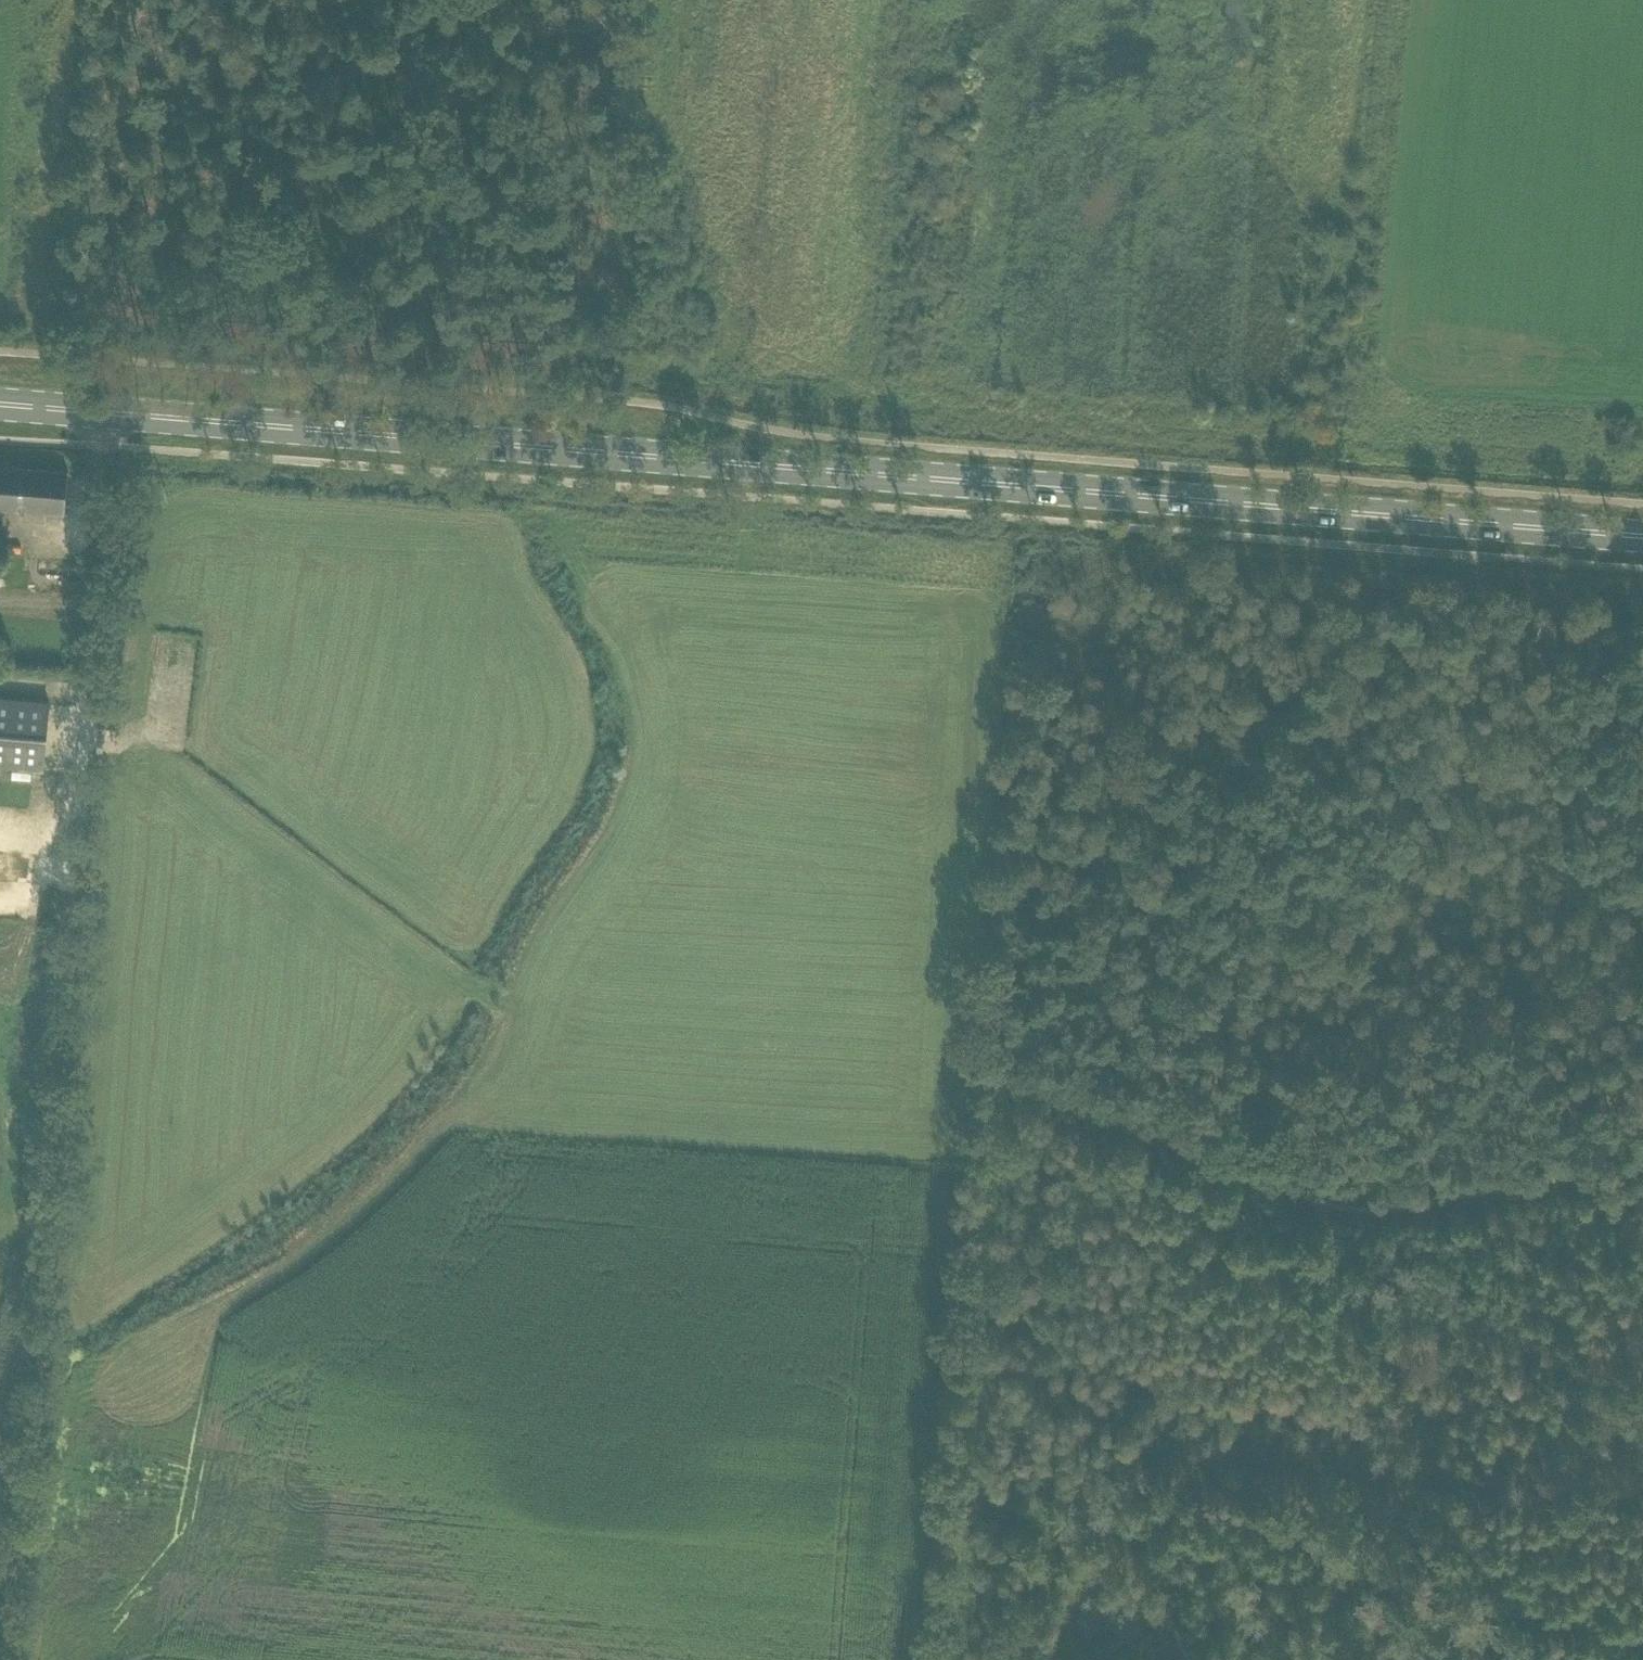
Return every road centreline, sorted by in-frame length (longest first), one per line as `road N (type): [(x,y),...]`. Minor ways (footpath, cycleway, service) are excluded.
road 1 (primary): [(1642,541),(0,408)]
road 2 (track): [(107,452),(0,1655)]
road 3 (track): [(958,1487),(1017,1506),(1060,1537),(1079,1577),(1074,1629),(1088,1659)]

